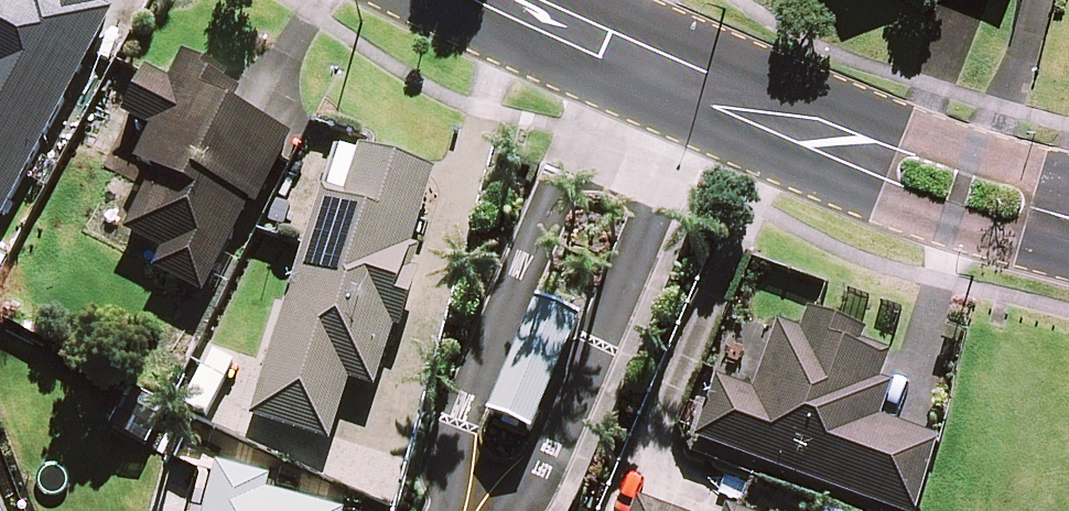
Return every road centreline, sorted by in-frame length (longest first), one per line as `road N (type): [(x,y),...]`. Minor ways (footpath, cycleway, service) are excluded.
road 1 (residential): [(469,510),(462,426),(619,72)]
road 2 (residential): [(714,111),(555,451),(488,510)]
road 3 (tertiary): [(714,111),(808,129),(969,195),(1068,224)]
road 4 (tertiary): [(471,0),(619,72)]

